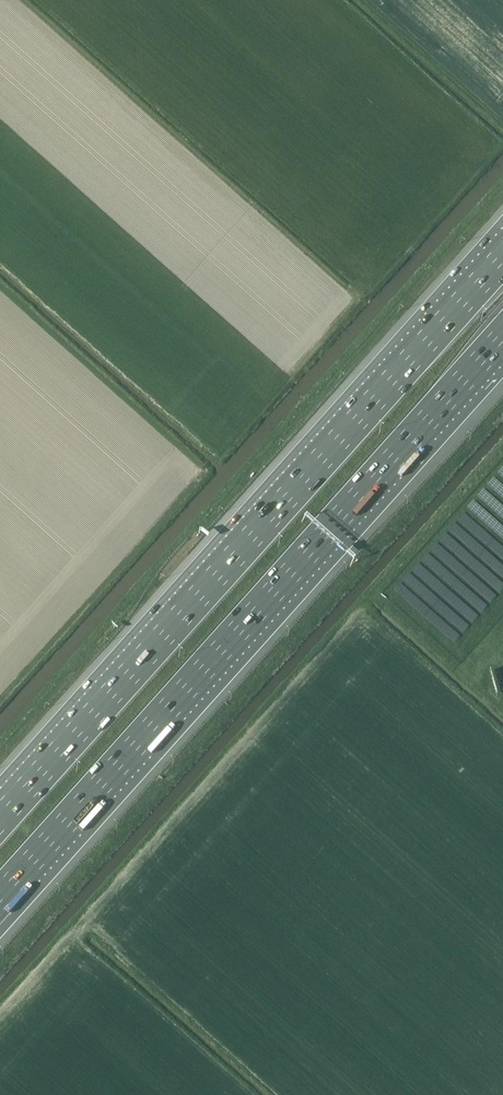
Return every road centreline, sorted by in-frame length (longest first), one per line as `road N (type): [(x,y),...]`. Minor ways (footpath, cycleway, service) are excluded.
road 1 (motorway): [(502,257),(0,818)]
road 2 (motorway): [(0,896),(502,336)]

